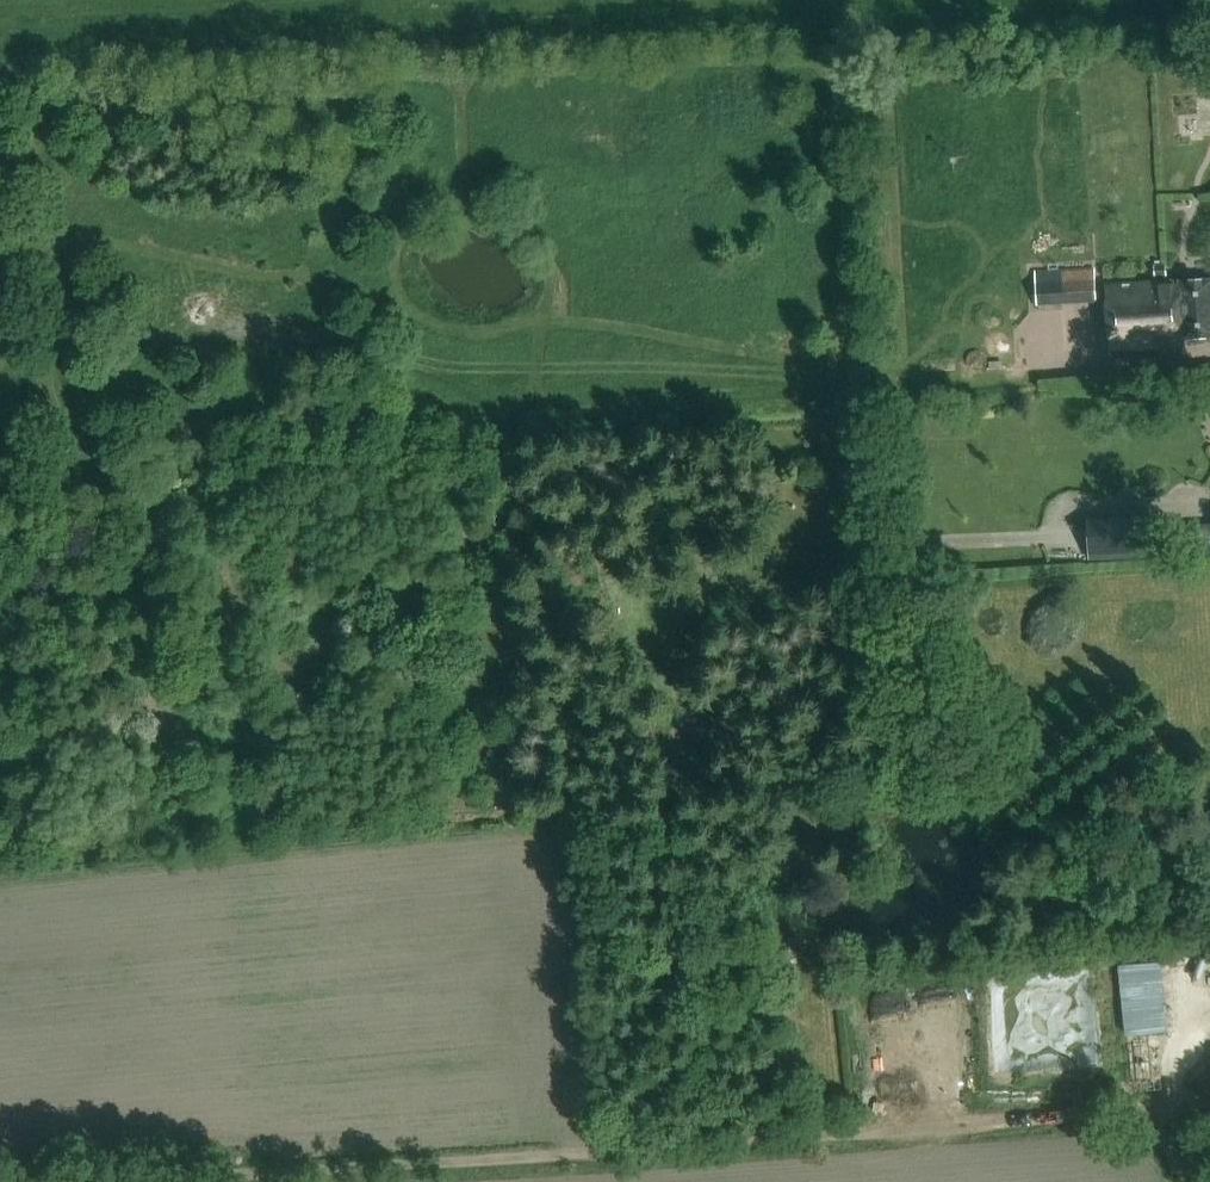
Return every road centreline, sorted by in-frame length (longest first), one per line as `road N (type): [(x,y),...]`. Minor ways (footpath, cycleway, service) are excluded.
road 1 (track): [(1209,1099),(140,1181)]

